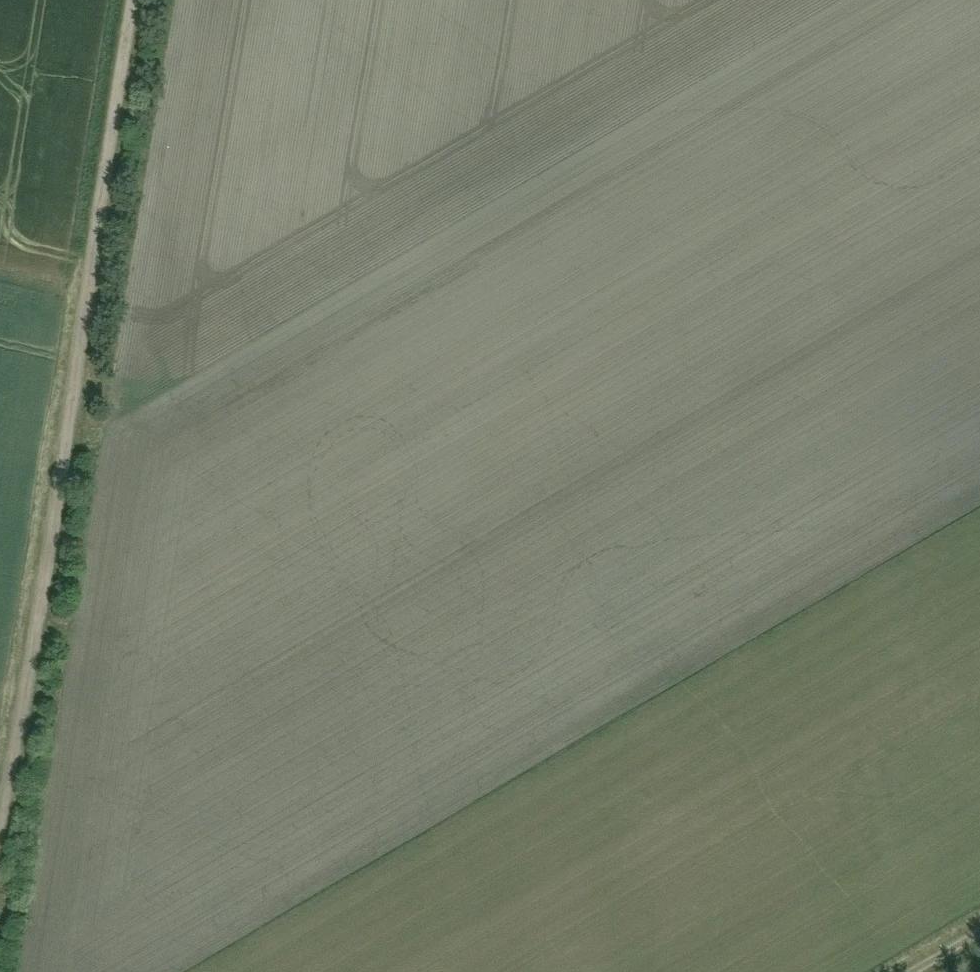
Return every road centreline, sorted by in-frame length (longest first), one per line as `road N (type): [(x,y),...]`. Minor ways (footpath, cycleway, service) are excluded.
road 1 (track): [(137,0),(74,429),(0,840)]

